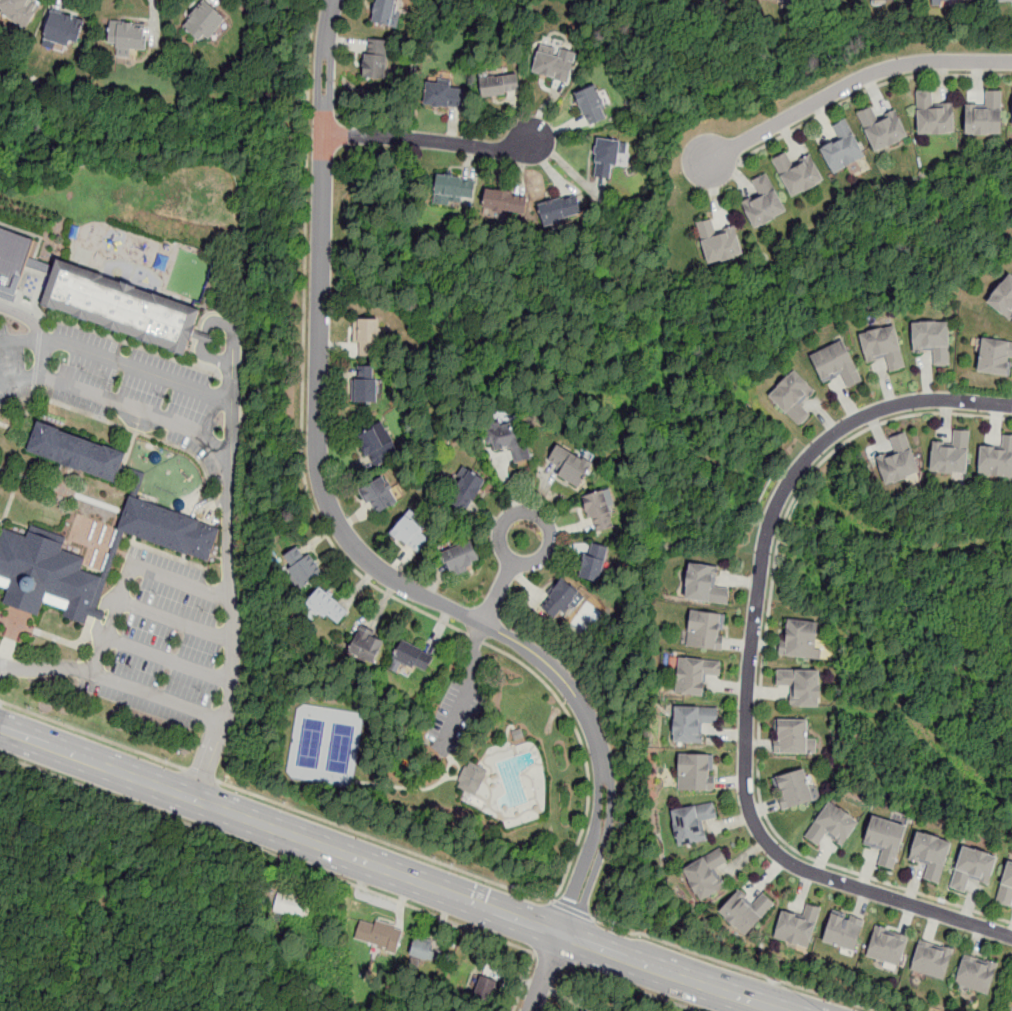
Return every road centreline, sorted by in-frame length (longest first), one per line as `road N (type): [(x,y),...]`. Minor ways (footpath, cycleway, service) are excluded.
road 1 (residential): [(531,1010),(603,833),(605,774),(594,728),(554,670),(373,565),(330,502),(321,450),(326,49),(334,0)]
road 2 (residential): [(1011,405),(938,400),(885,409),(833,434),(801,464),(763,546),(745,761),(759,832),(788,861),(1011,937)]
road 3 (primary): [(790,1010),(0,729)]
road 4 (residential): [(714,157),(882,70),(1011,62)]
road 5 (residential): [(325,136),(497,150),(535,142)]
road 6 (residential): [(500,530),(506,555),(521,563),(550,547),(548,522),(535,511),(509,515),(500,530)]

